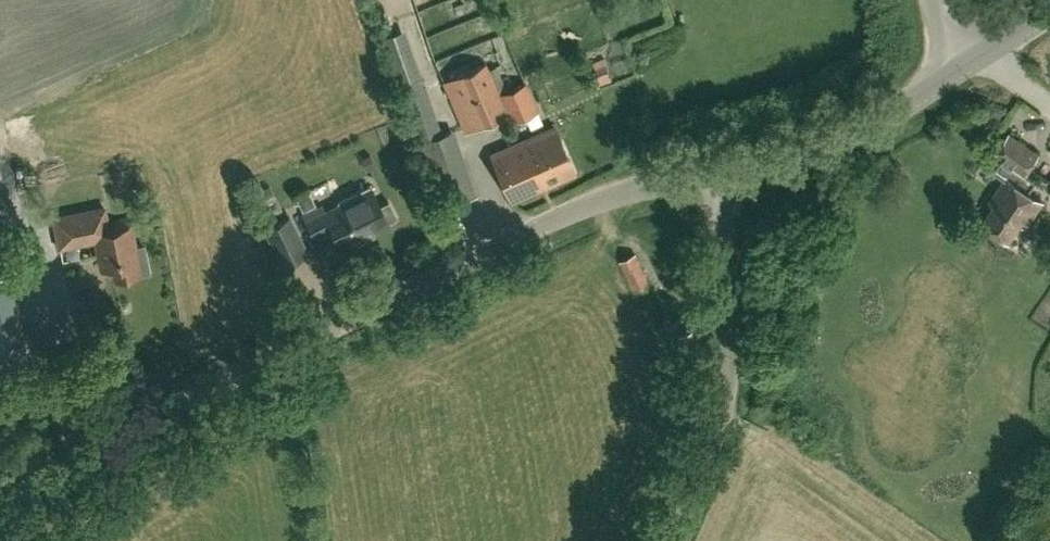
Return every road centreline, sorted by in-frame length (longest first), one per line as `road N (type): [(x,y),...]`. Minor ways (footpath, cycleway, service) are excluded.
road 1 (unclassified): [(0,501),(534,230)]
road 2 (unclassified): [(670,540),(728,405),(731,343),(717,177)]
road 3 (residential): [(717,177),(813,155),(965,67)]
road 4 (residential): [(534,230),(620,193),(717,177)]

